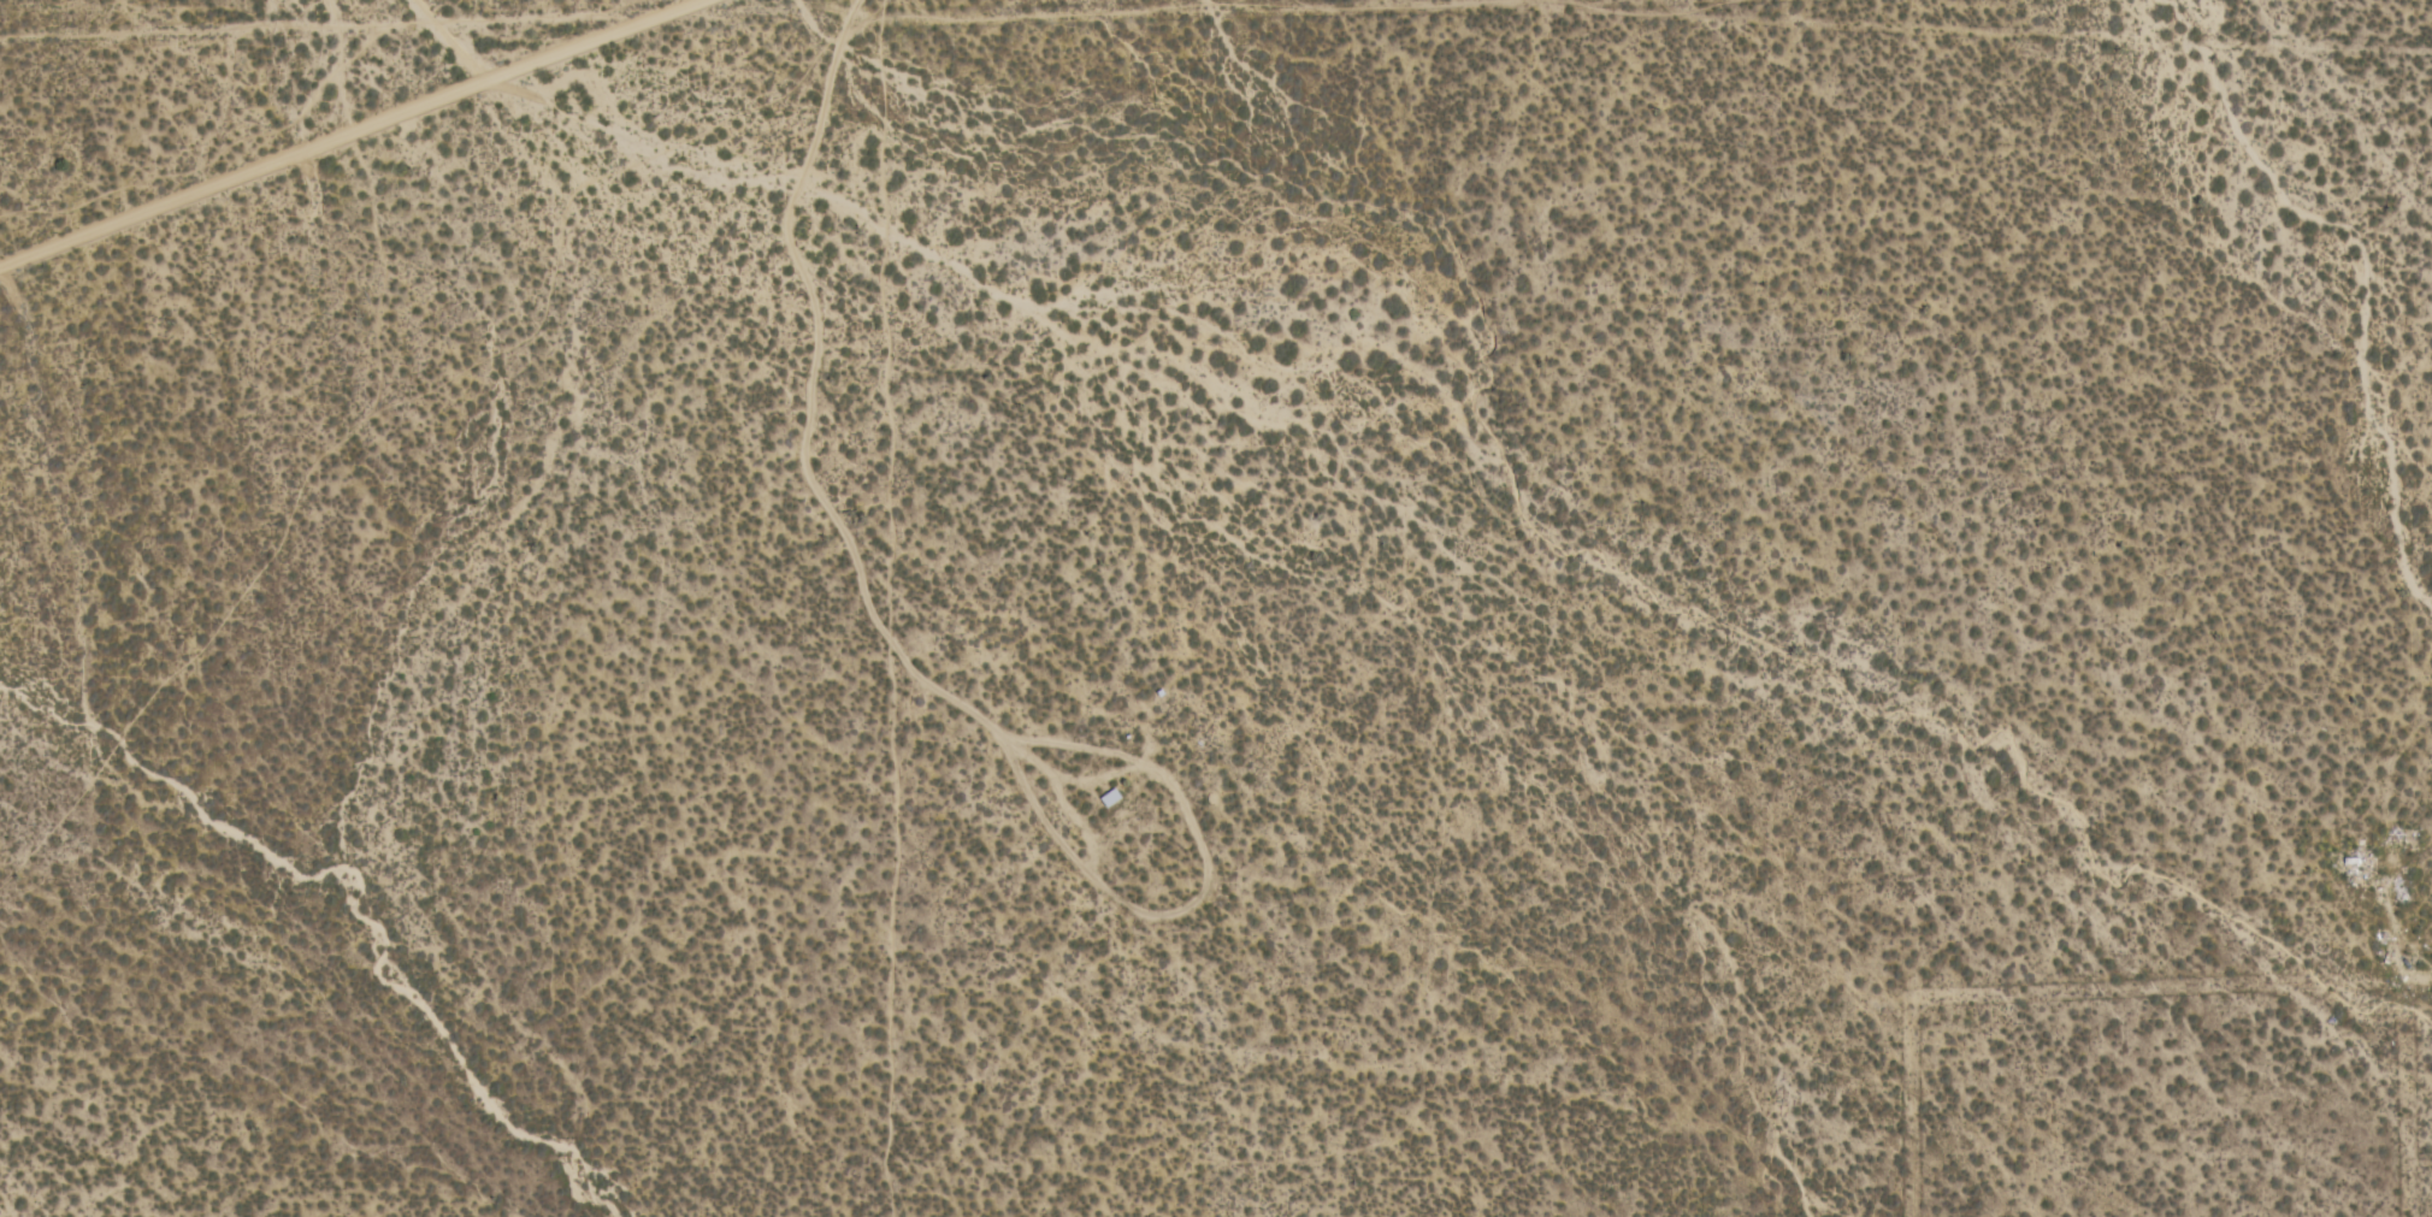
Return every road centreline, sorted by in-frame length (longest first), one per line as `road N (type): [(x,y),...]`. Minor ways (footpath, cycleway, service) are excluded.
road 1 (track): [(0,264),(616,30)]
road 2 (track): [(0,54),(616,30)]

